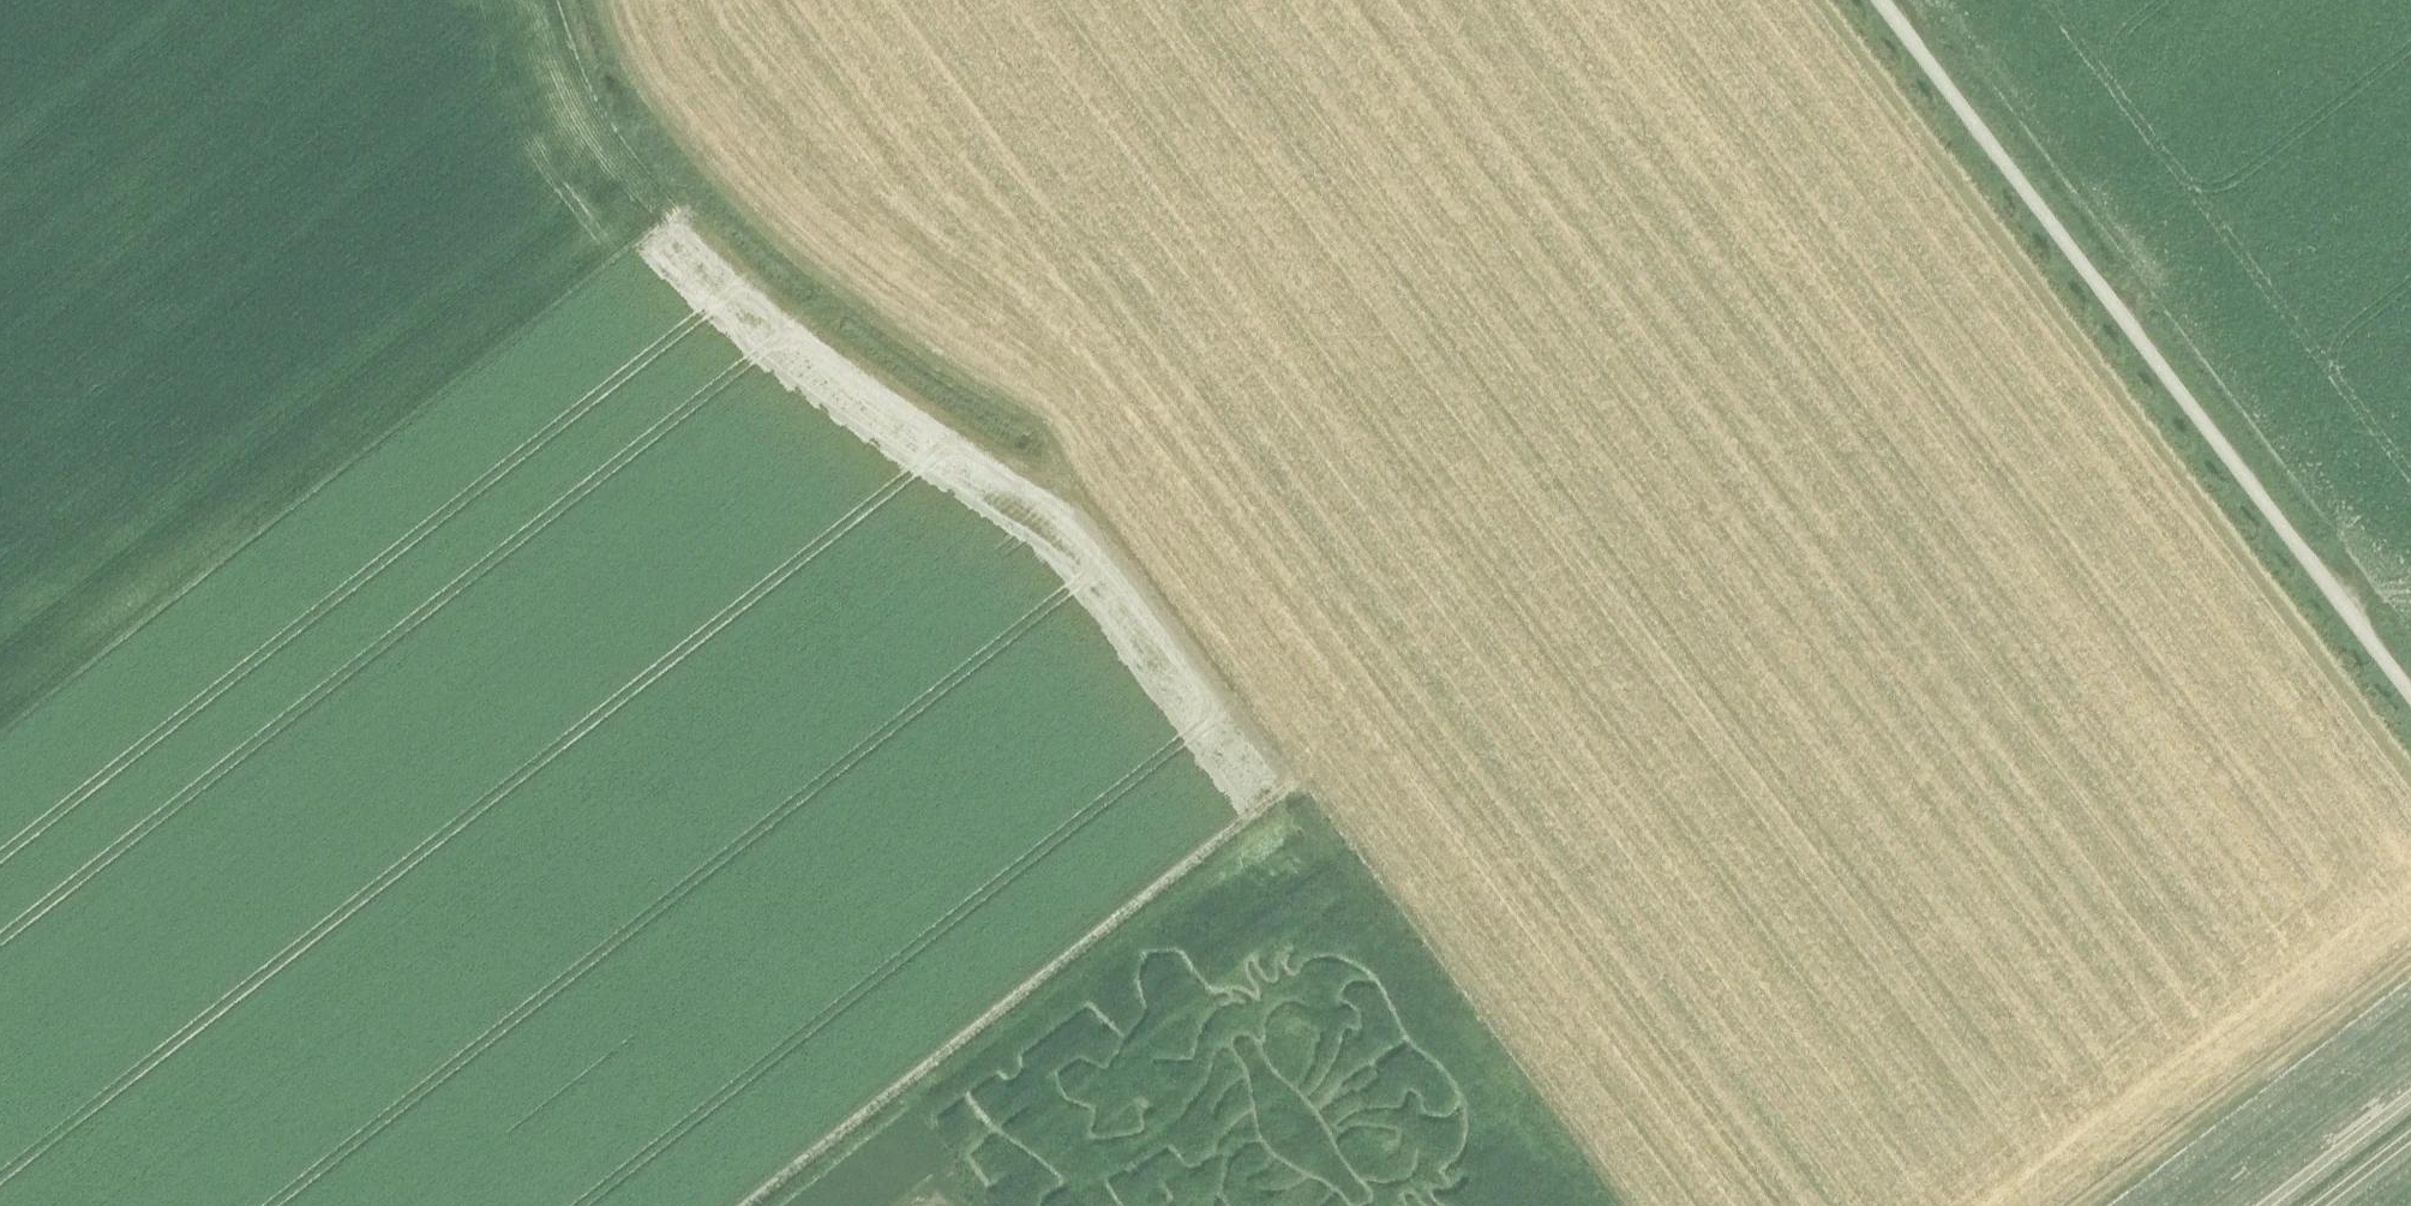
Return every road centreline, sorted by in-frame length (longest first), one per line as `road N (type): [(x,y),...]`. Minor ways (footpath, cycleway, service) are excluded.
road 1 (unclassified): [(2410,692),(1883,0)]

